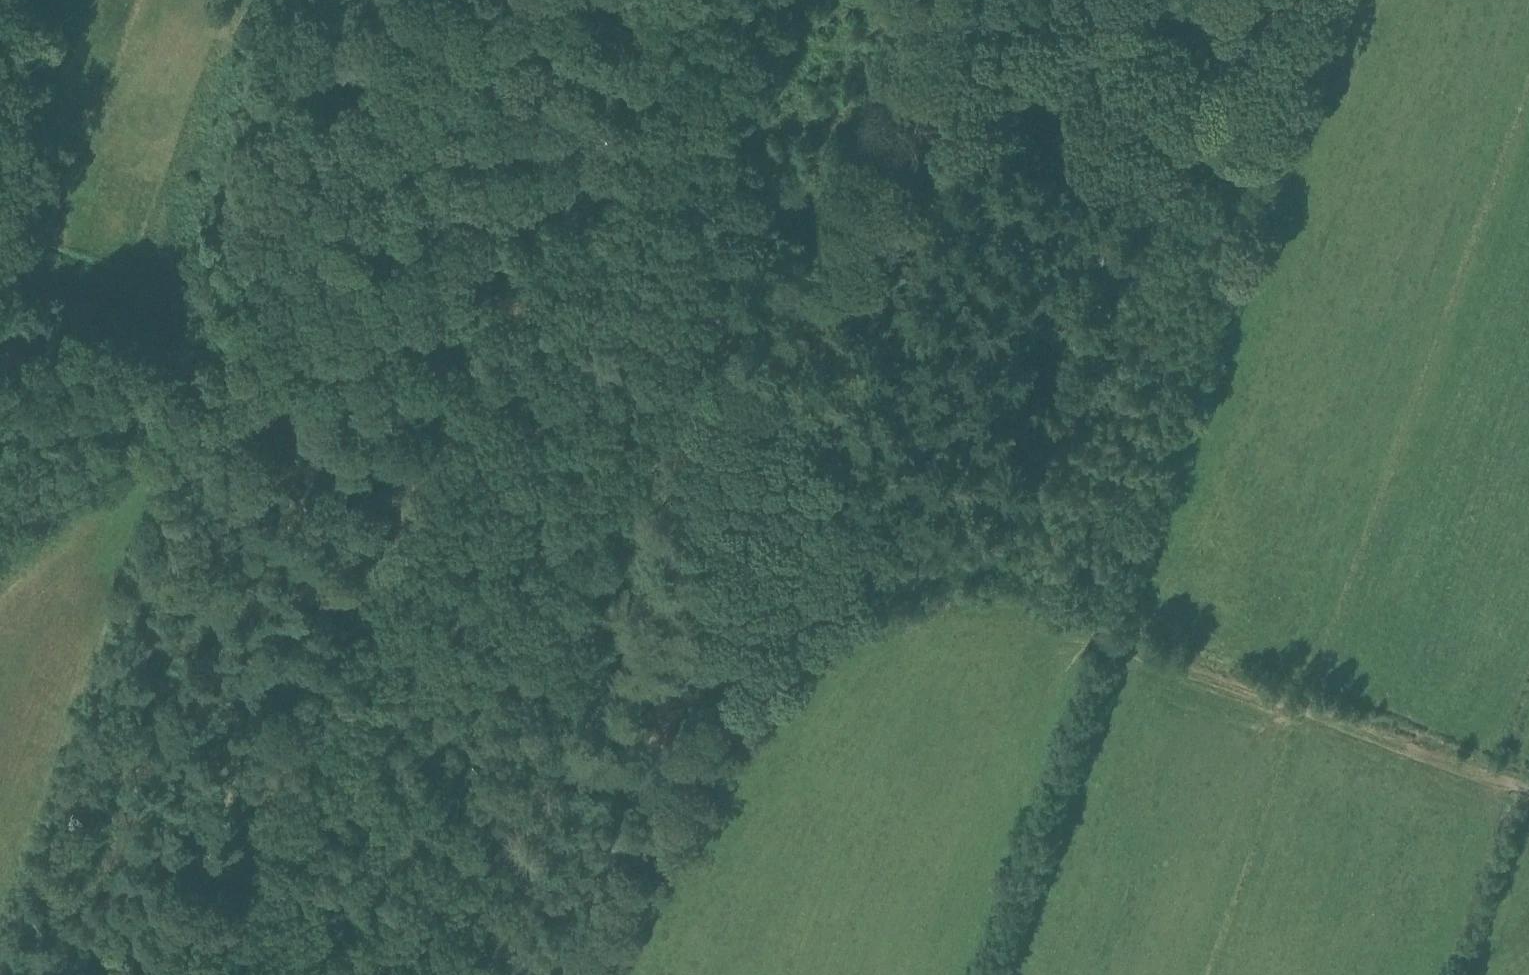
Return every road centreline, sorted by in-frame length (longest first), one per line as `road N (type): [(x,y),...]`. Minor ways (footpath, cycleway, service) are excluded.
road 1 (track): [(0,511),(146,404),(256,340),(501,225),(582,173),(618,121)]
road 2 (track): [(1528,788),(1274,701)]
road 3 (track): [(146,404),(0,343)]
road 4 (track): [(618,121),(662,0)]

